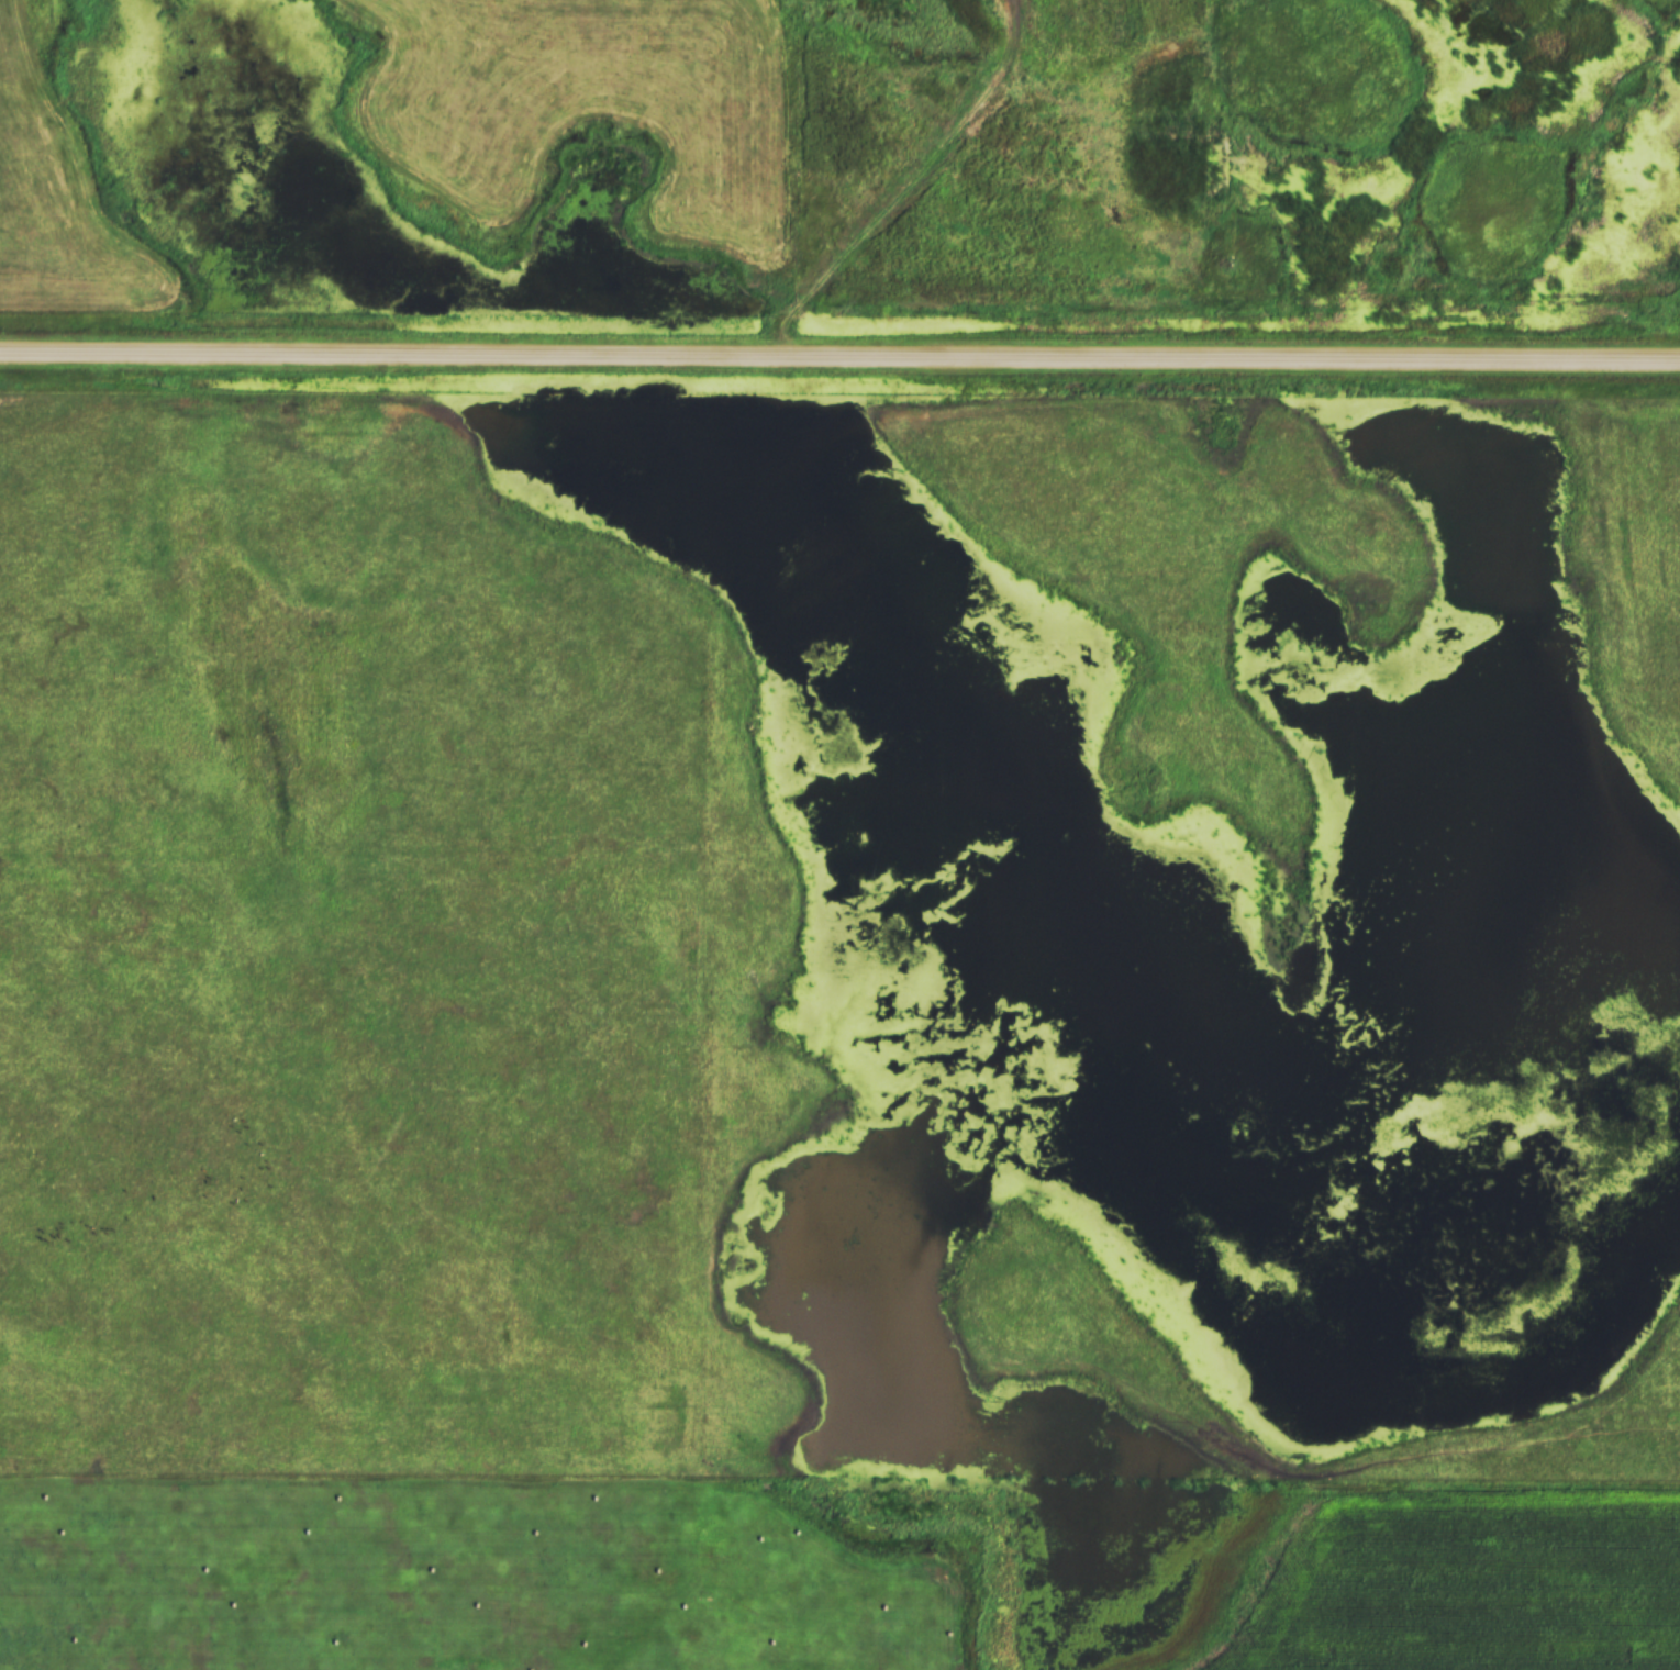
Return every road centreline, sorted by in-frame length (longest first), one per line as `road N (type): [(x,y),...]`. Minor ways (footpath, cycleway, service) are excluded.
road 1 (residential): [(0,355),(1679,364)]

